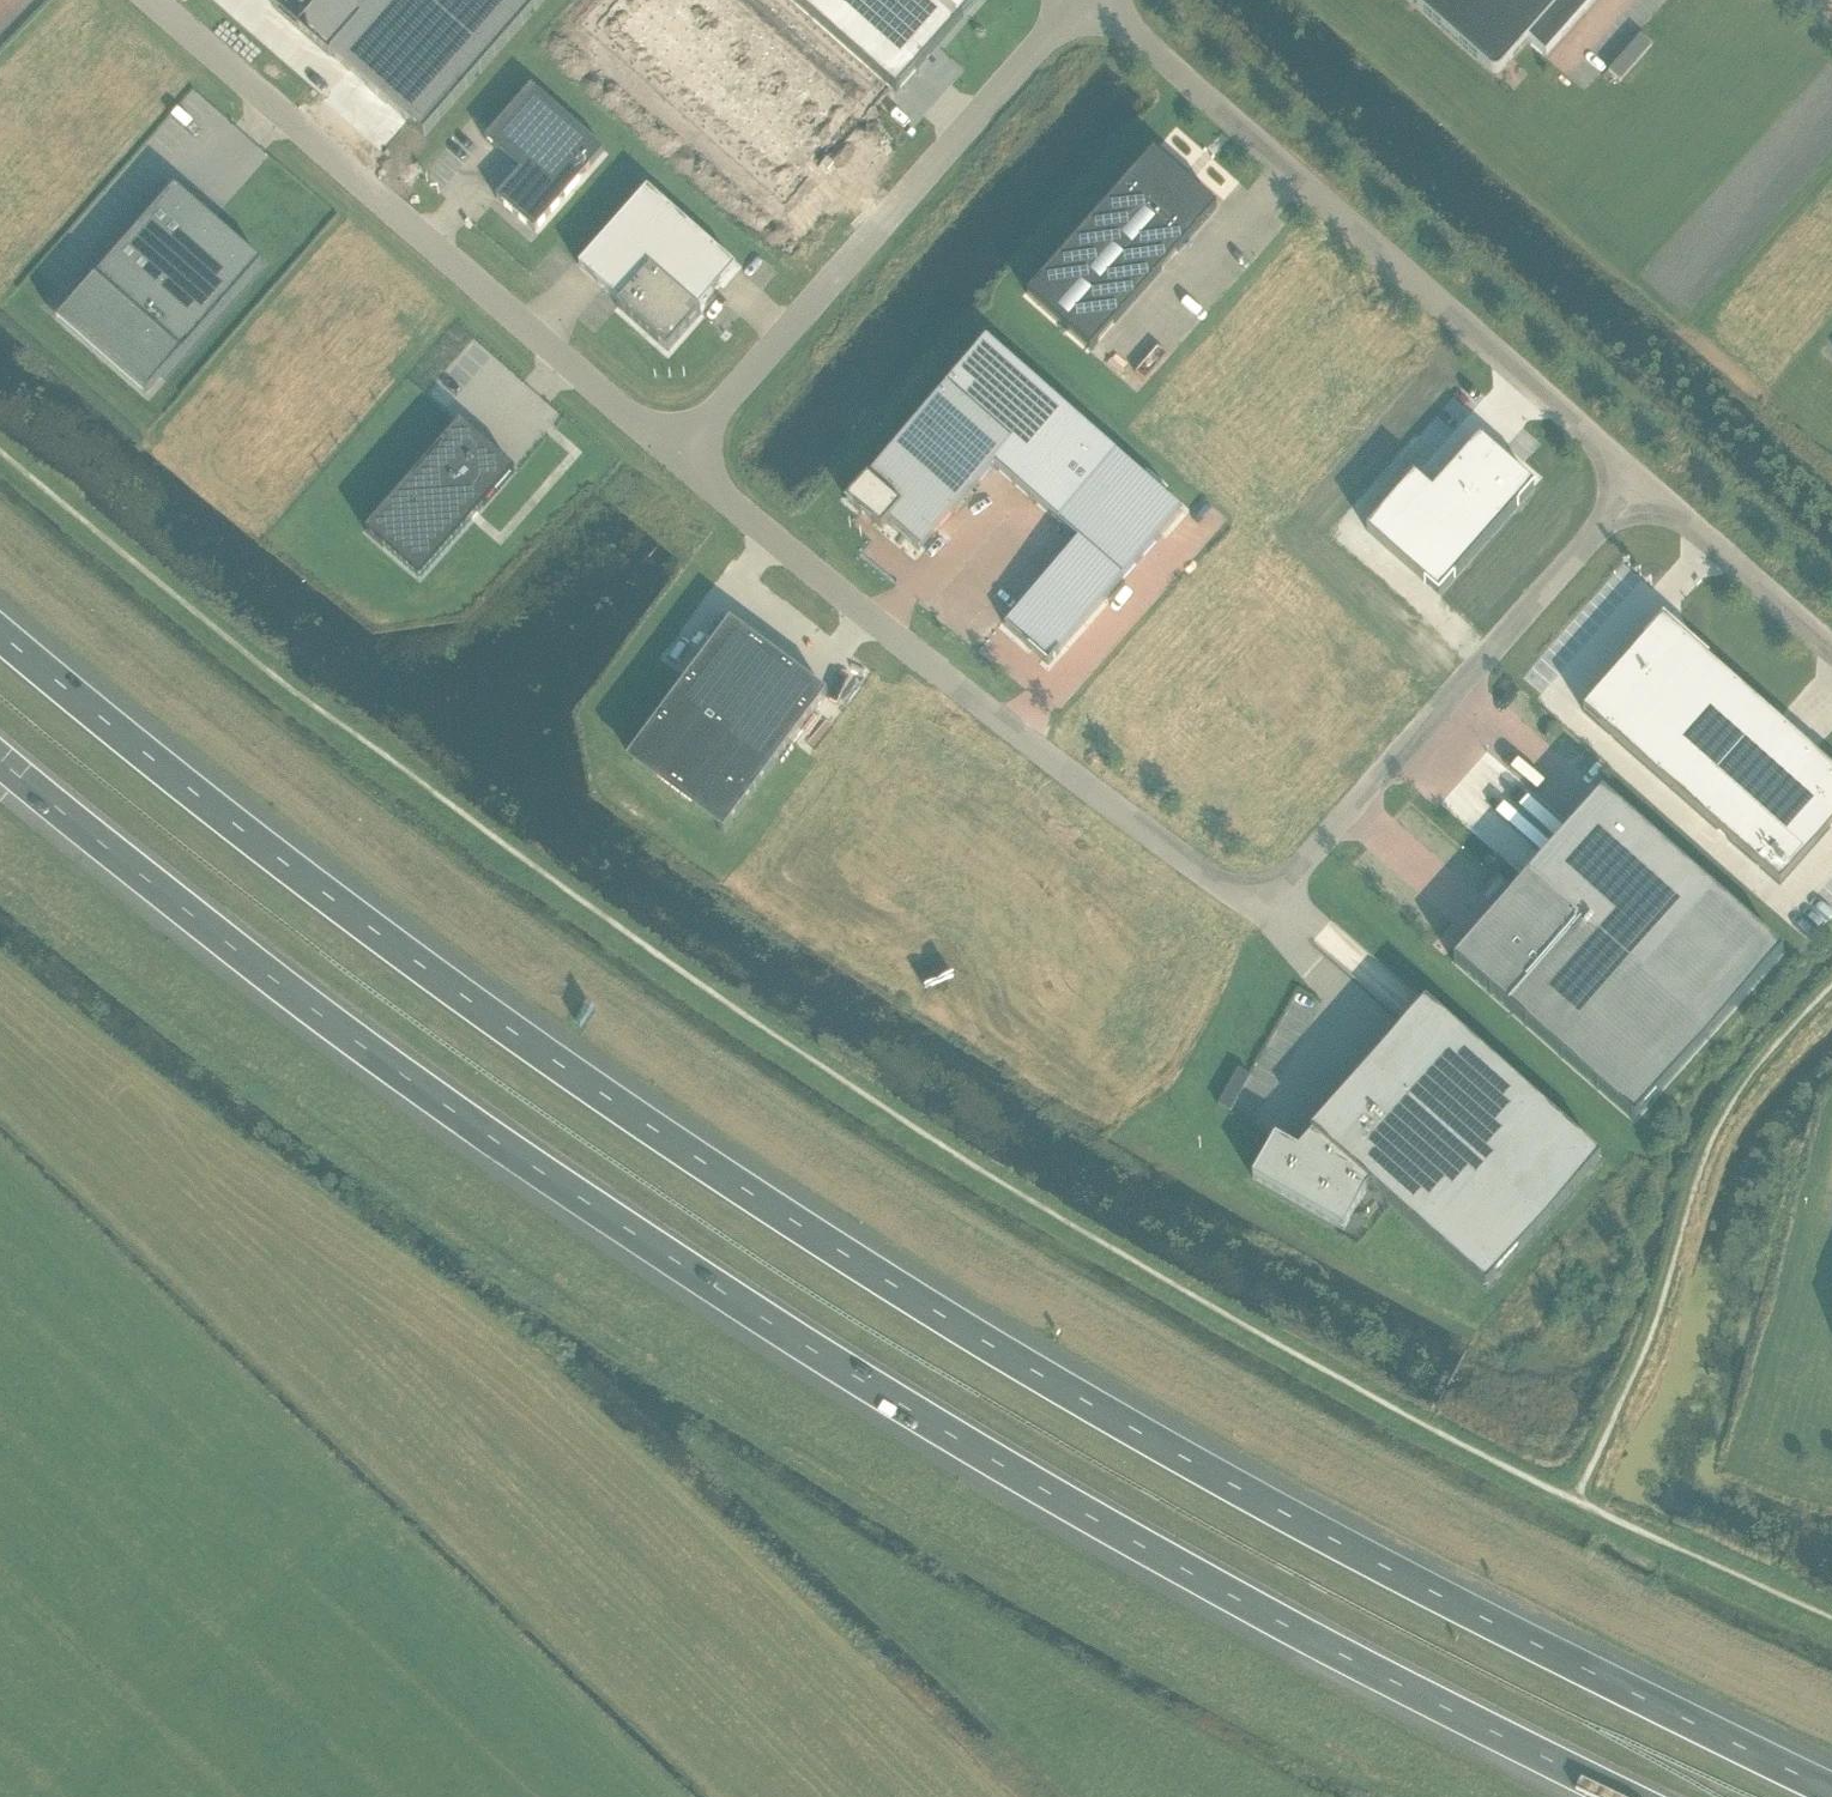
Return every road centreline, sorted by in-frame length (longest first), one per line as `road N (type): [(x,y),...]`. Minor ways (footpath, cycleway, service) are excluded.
road 1 (motorway): [(1831,1794),(1290,1516),(842,1256),(556,1069),(290,870),(0,636)]
road 2 (motorway): [(0,761),(343,1030),(801,1344),(1243,1601),(1621,1796)]
road 3 (unclassified): [(1641,479),(1307,861),(1256,889),(1227,887),(1195,870),(677,454)]
road 4 (unclassified): [(1097,0),(1641,479)]
road 5 (unclassified): [(677,454),(153,0)]
road 6 (unclassified): [(677,454),(1081,0)]
road 7 (unclassified): [(1641,479),(1831,649)]

